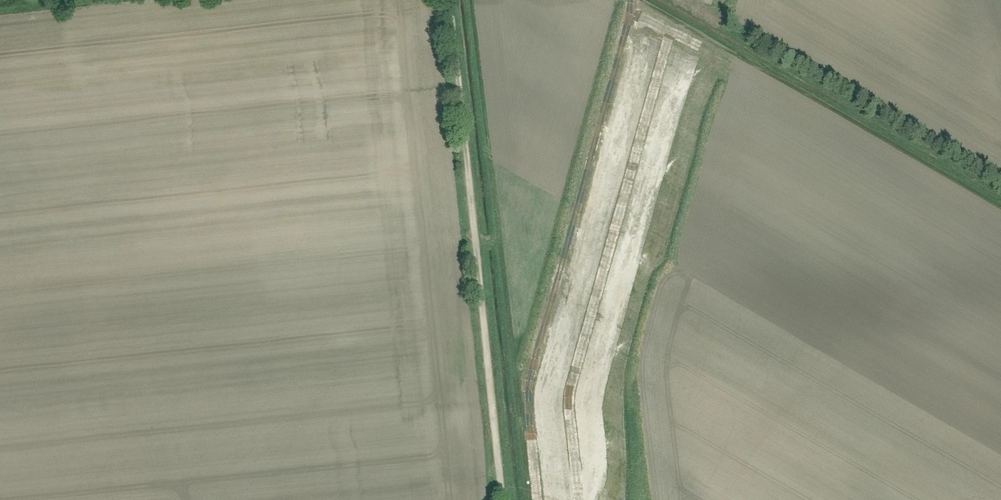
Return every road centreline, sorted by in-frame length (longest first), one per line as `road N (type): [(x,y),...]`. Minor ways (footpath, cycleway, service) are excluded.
road 1 (track): [(497,499),(441,0)]

